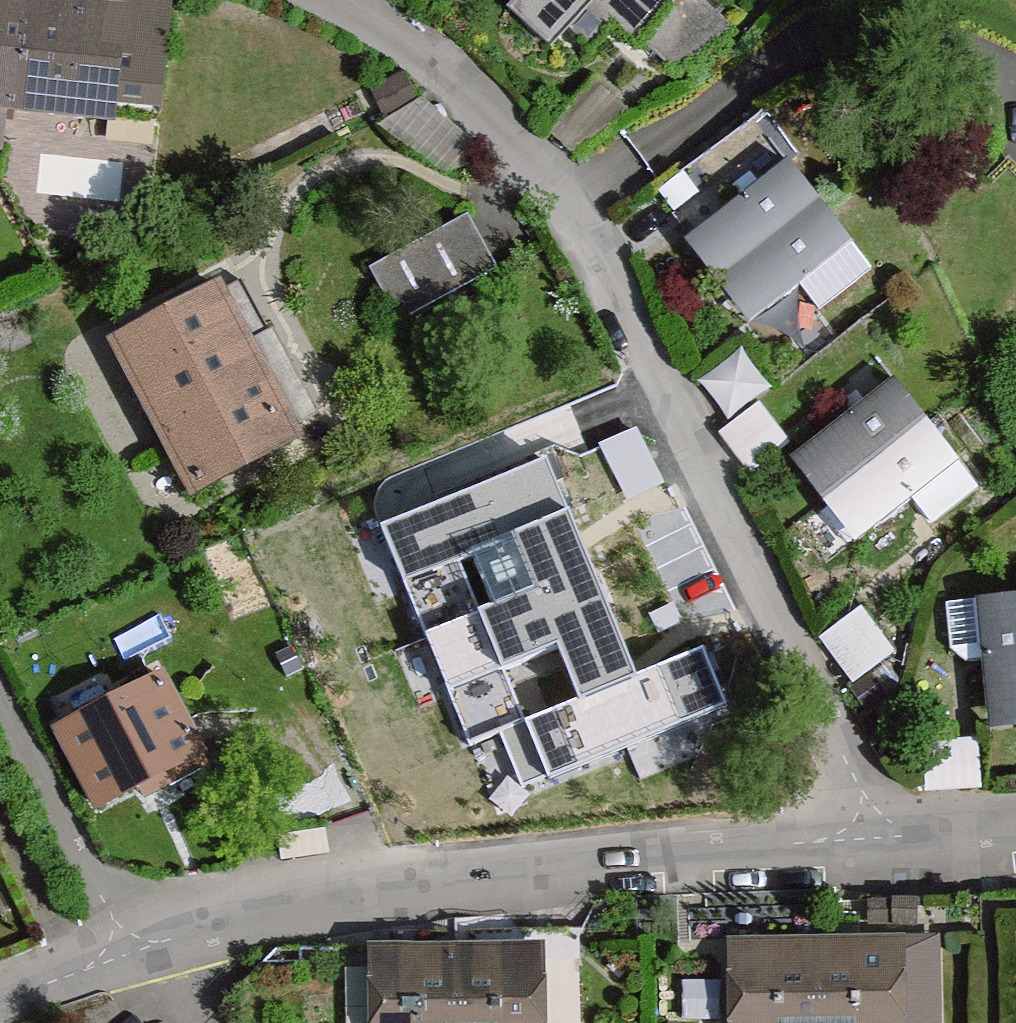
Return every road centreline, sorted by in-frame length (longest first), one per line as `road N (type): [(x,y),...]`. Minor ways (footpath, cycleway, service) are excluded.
road 1 (residential): [(873,837),(619,292),(570,210),(432,69),(317,0)]
road 2 (residential): [(873,837),(624,858),(303,901),(126,958)]
road 3 (residential): [(0,704),(126,958)]
road 4 (residential): [(1015,830),(873,837)]
road 5 (residential): [(126,958),(0,1009)]

